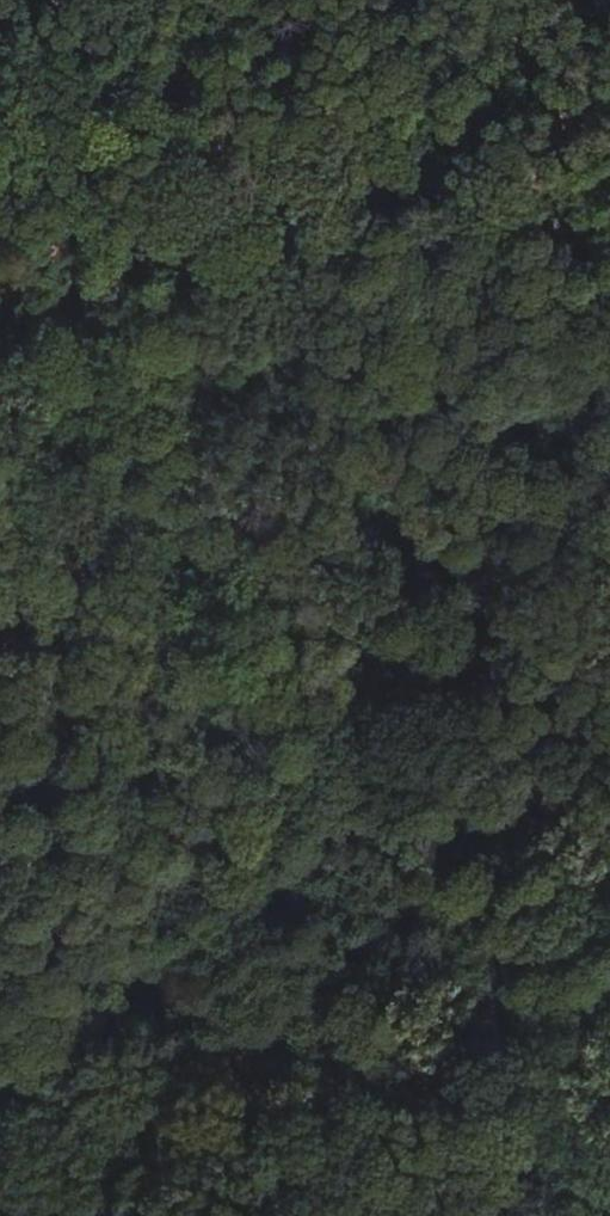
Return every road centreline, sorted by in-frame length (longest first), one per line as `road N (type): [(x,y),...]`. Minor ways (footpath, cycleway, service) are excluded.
road 1 (motorway): [(458,1215),(364,938),(20,0)]
road 2 (motorway): [(0,138),(380,1215)]
road 3 (track): [(609,205),(388,171),(287,181),(131,262),(0,292)]

